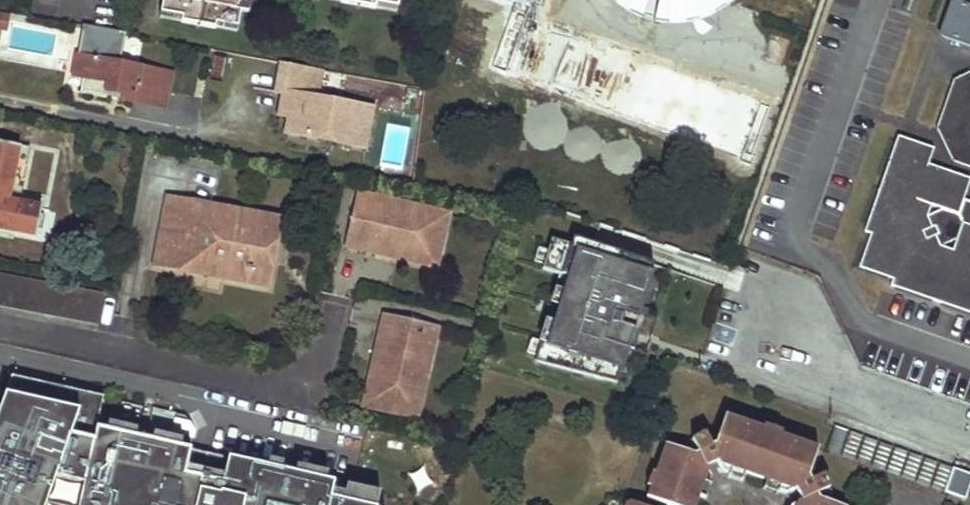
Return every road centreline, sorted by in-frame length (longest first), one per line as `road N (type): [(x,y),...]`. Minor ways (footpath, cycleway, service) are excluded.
road 1 (unclassified): [(757,342),(969,420)]

